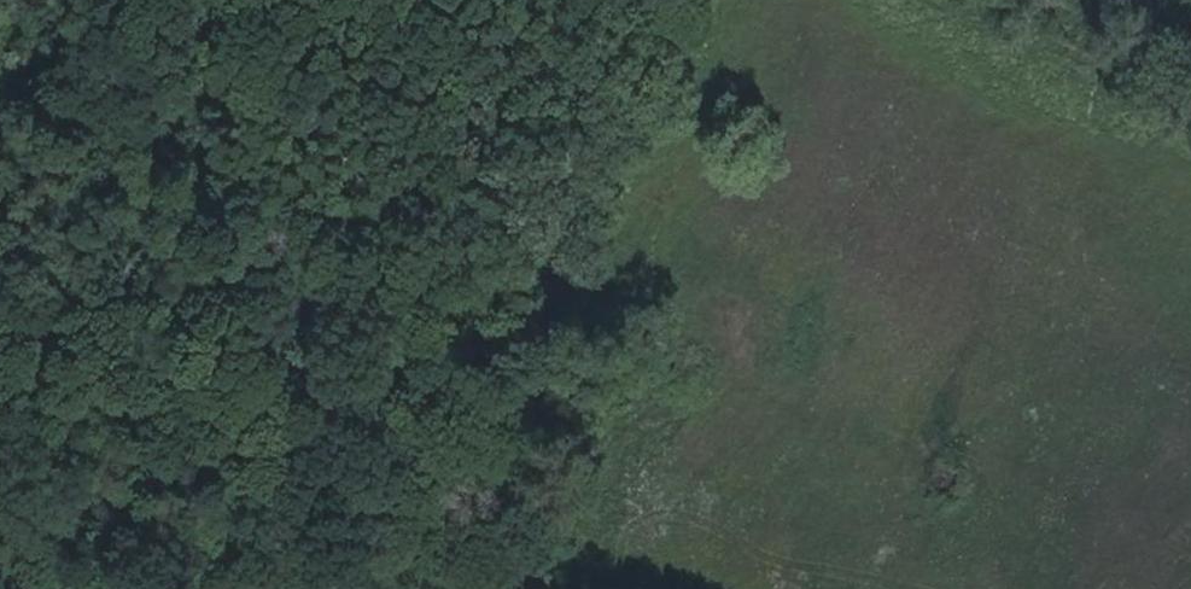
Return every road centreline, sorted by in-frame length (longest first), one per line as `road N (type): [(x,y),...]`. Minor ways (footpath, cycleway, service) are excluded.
road 1 (unclassified): [(654,0),(541,269),(473,588)]

